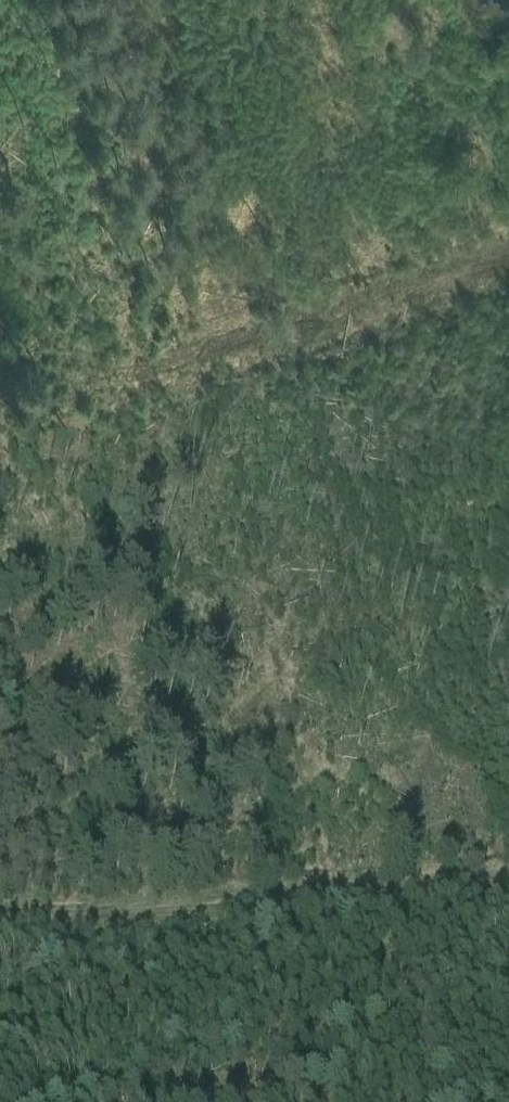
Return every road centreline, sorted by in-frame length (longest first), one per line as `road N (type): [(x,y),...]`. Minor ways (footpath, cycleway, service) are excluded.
road 1 (track): [(508,868),(0,913)]

